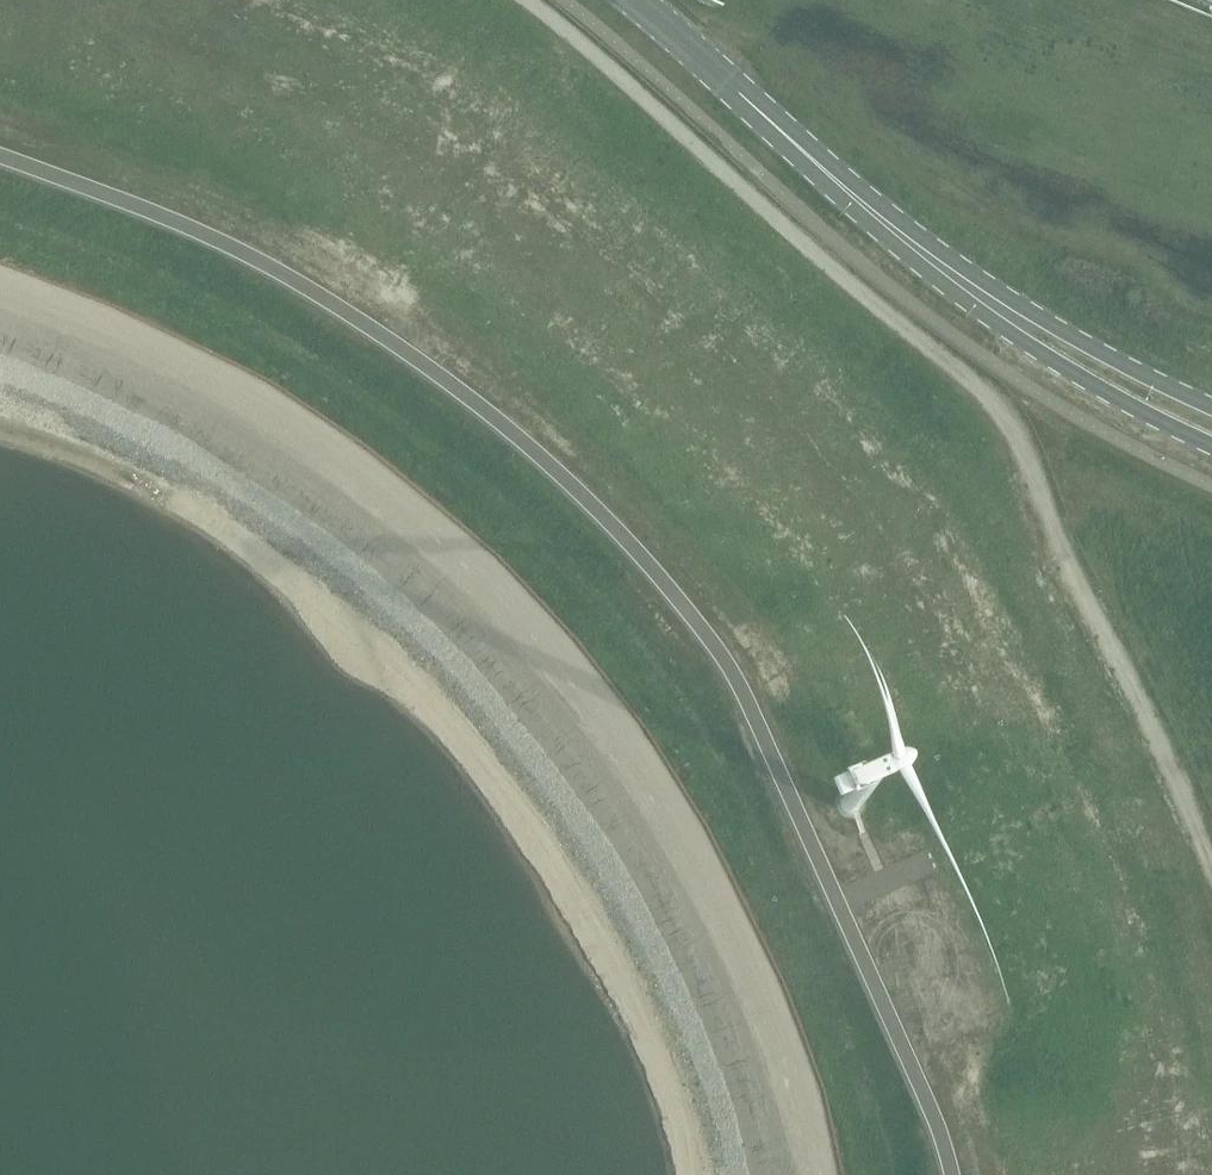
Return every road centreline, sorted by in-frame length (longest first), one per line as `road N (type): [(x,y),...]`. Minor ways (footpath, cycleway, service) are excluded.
road 1 (track): [(0,395),(299,510),(480,664),(604,822),(673,961),(746,1174)]
road 2 (tertiary): [(628,0),(986,301)]
road 3 (tertiary): [(986,301),(1097,394),(1211,448)]
road 4 (tertiary): [(1211,409),(1052,323),(986,301)]

